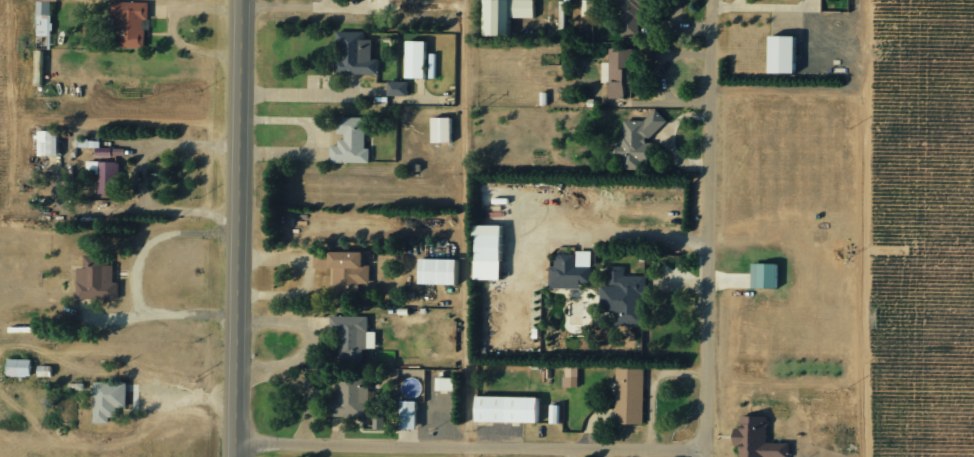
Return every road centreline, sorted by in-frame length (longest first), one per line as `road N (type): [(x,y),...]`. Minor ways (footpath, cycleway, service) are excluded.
road 1 (residential): [(232,450),(711,452)]
road 2 (primary): [(232,456),(243,0)]
road 3 (residential): [(711,456),(717,0)]

